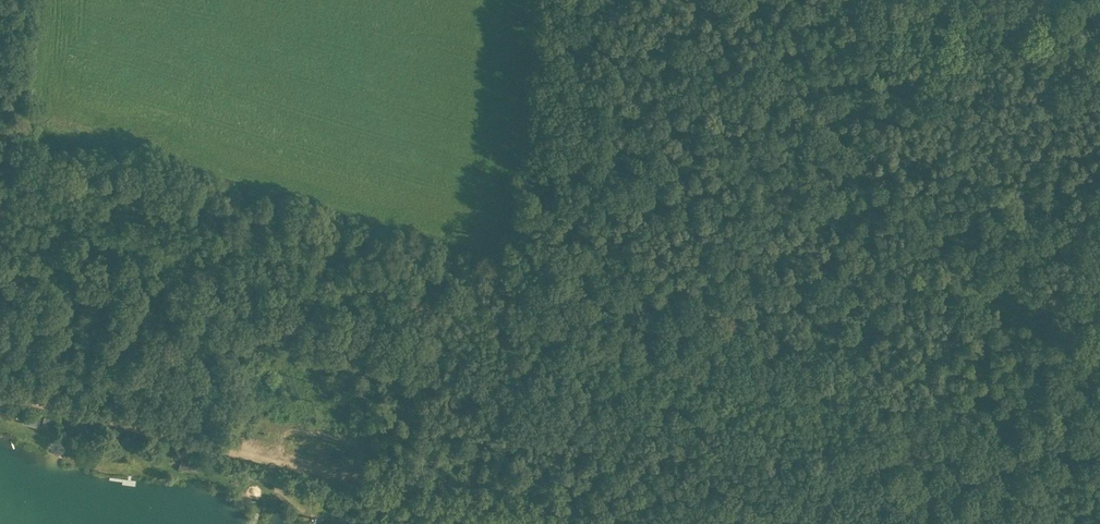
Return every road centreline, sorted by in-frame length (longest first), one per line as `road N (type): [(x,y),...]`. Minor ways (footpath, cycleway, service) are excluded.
road 1 (track): [(758,0),(734,343),(1068,442)]
road 2 (track): [(277,458),(580,523)]
road 3 (track): [(0,391),(44,408),(277,458)]
road 4 (track): [(1049,523),(1099,289)]

